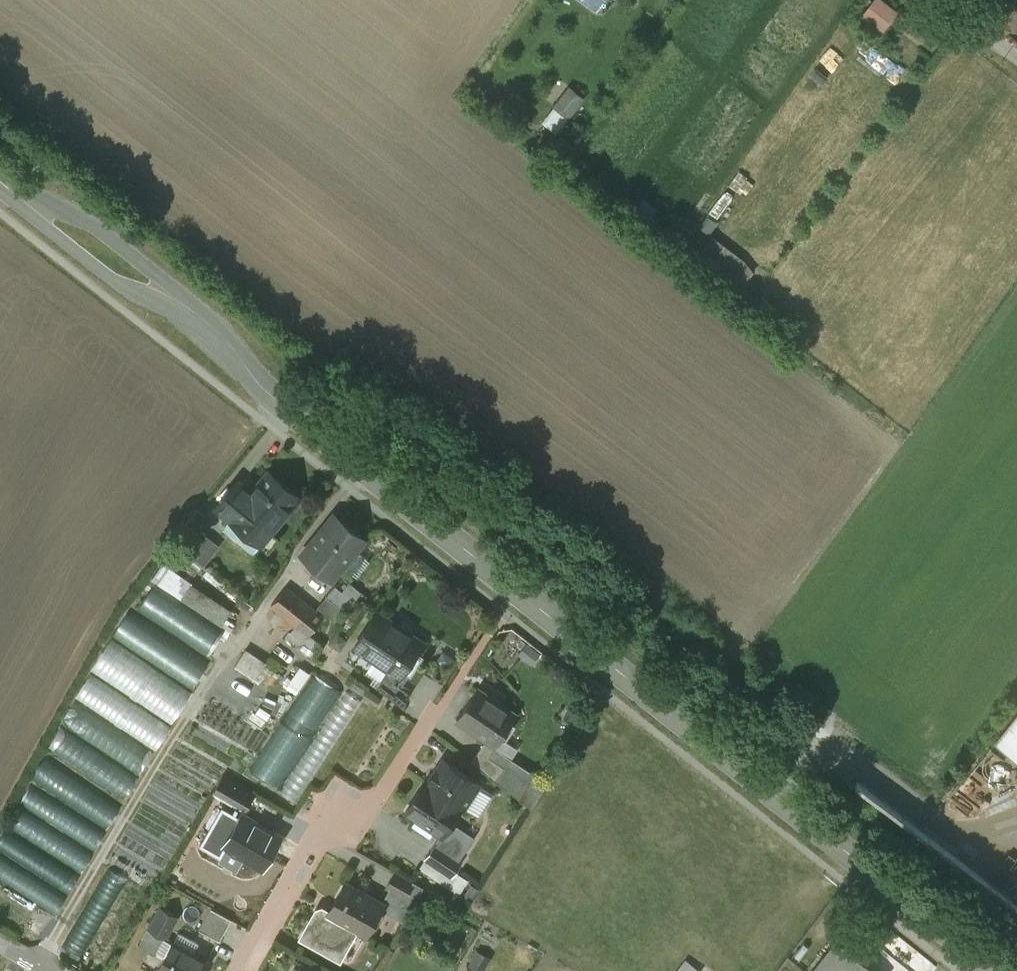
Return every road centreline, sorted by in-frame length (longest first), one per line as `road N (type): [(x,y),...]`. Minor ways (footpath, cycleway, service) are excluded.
road 1 (tertiary): [(0,182),(202,318),(287,411),(997,970)]
road 2 (residential): [(440,708),(389,787),(322,833),(246,970)]

